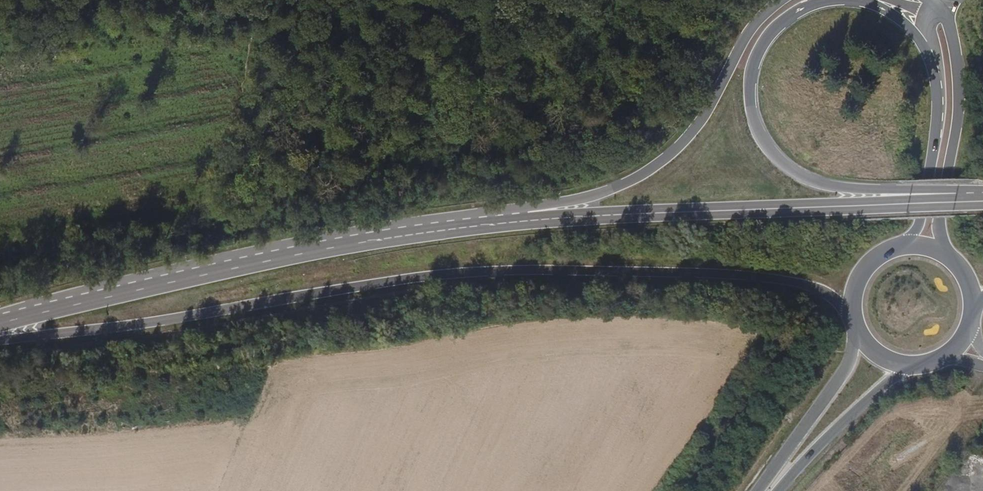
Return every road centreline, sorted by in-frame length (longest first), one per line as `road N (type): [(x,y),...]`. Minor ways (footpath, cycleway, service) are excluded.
road 1 (primary): [(0,340),(506,269),(770,278),(828,294),(853,324)]
road 2 (secondary): [(401,236),(567,218),(982,200)]
road 3 (primary): [(982,192),(825,184),(786,166),(756,129),(750,72),(768,36),(795,13),(846,0),(880,8),(909,29)]
road 4 (secondary): [(779,0),(751,28),(688,137),(635,179),(593,196),(401,236)]
road 5 (secondary): [(0,324),(401,236)]
road 6 (secondary): [(951,258),(939,221),(959,73),(936,6)]
road 7 (primary): [(909,29),(933,76),(935,134),(918,222),(890,248)]
road 8 (primary): [(778,490),(858,407),(920,366)]
road 9 (primary): [(856,330),(847,368),(761,490)]

